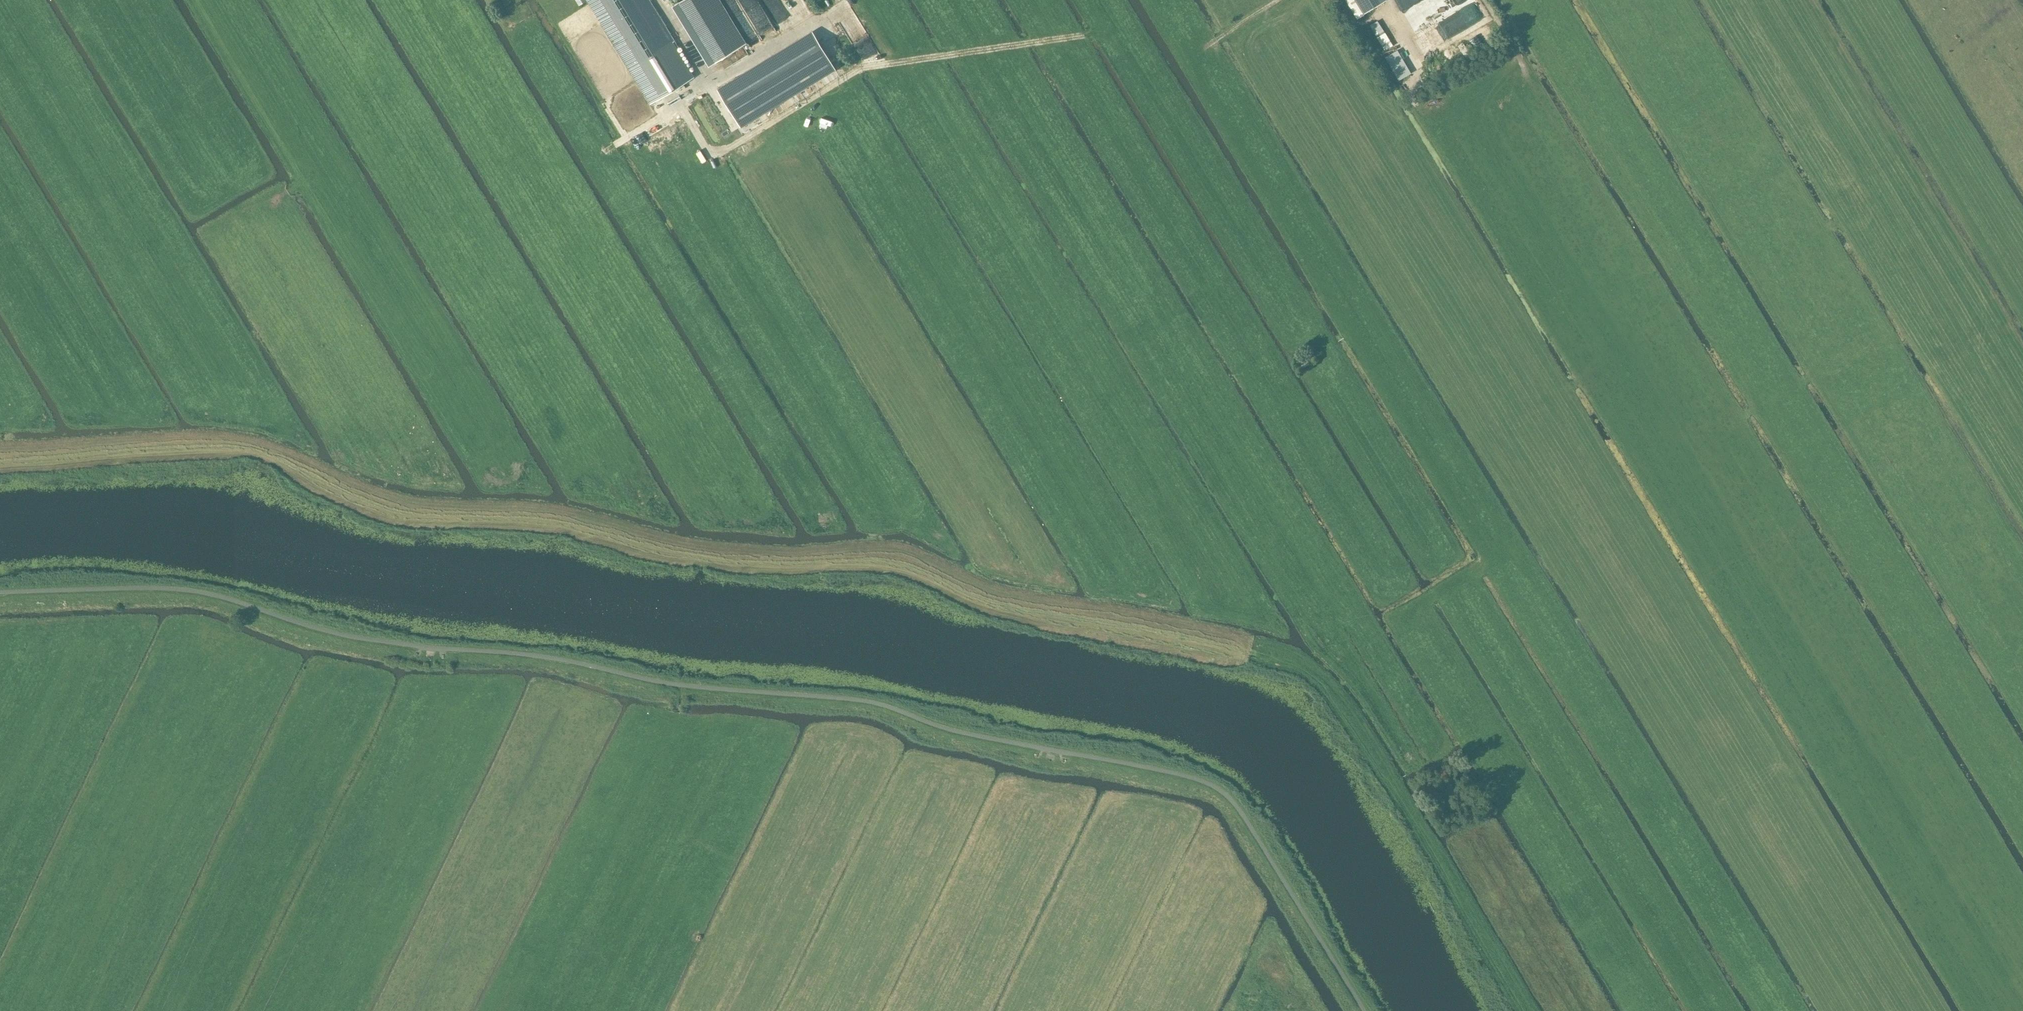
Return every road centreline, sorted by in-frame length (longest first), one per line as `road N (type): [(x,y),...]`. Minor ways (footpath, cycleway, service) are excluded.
road 1 (track): [(1524,1010),(1405,807),(1318,678),(1250,646),(985,597),(916,559),(732,556),(533,508),(395,503),(261,448),(181,440),(0,458)]

